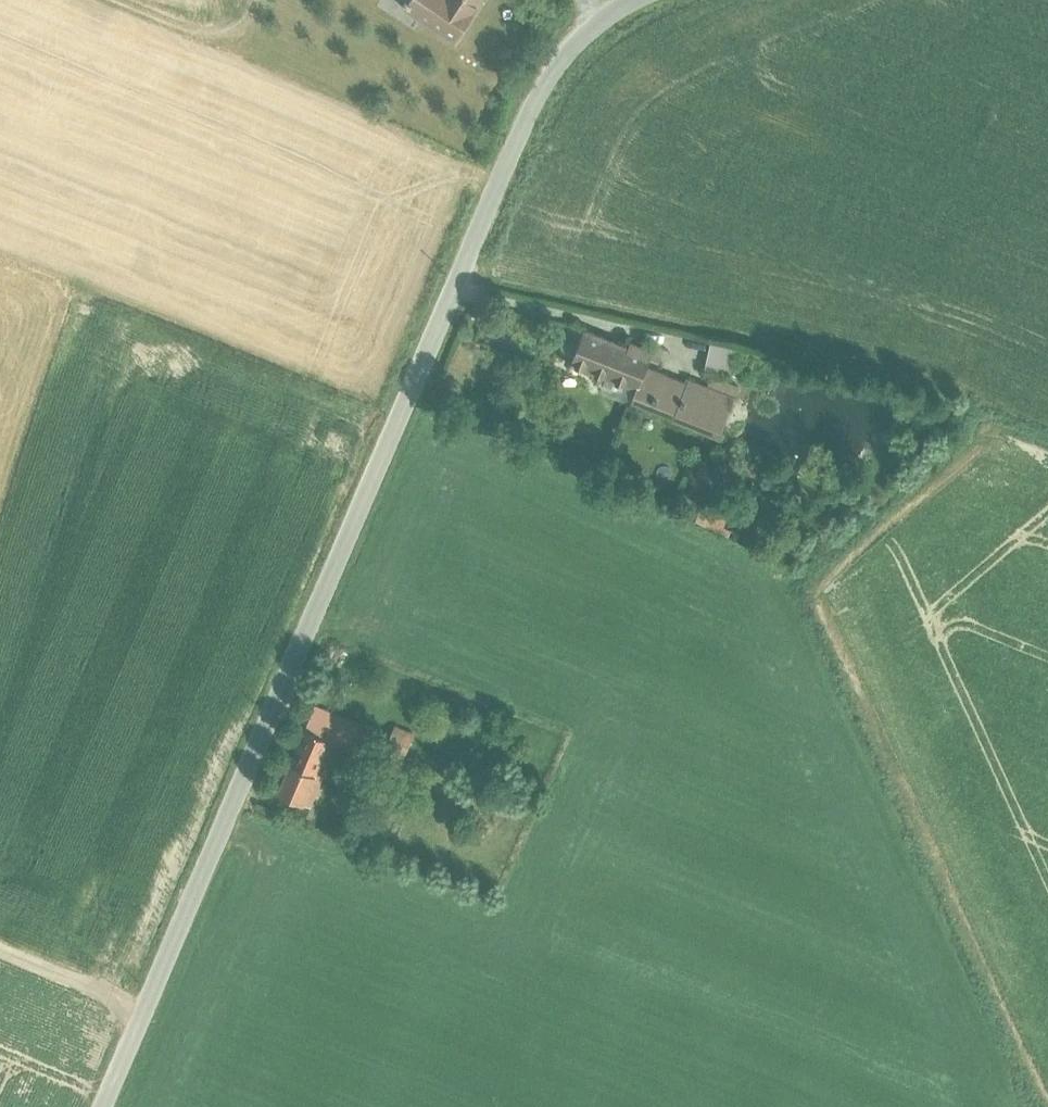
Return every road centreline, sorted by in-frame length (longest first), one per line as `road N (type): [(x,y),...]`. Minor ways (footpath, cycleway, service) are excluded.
road 1 (unclassified): [(102,1106),(524,125),(566,55),(634,0)]
road 2 (track): [(142,1016),(0,950)]
road 3 (track): [(253,0),(244,18),(220,33),(125,0)]

